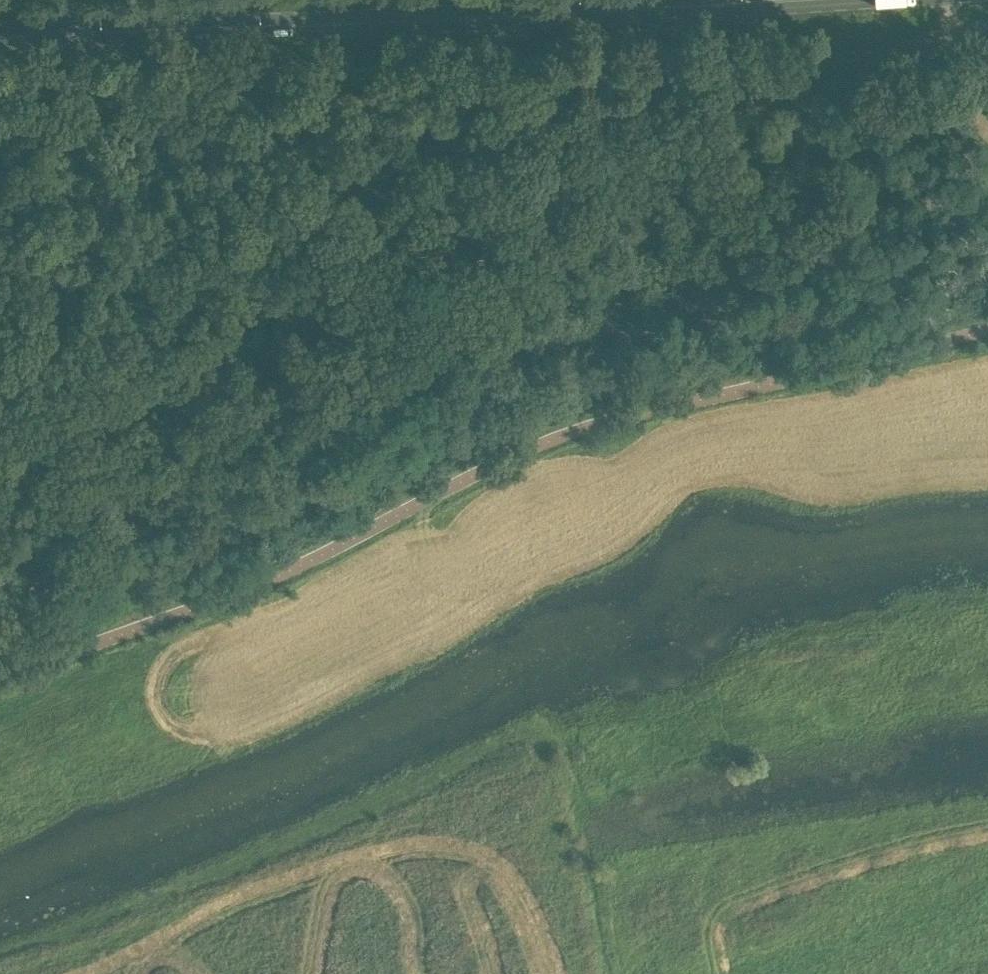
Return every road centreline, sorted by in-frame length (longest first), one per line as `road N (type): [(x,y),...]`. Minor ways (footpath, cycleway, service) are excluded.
road 1 (primary): [(786,0),(0,35)]

